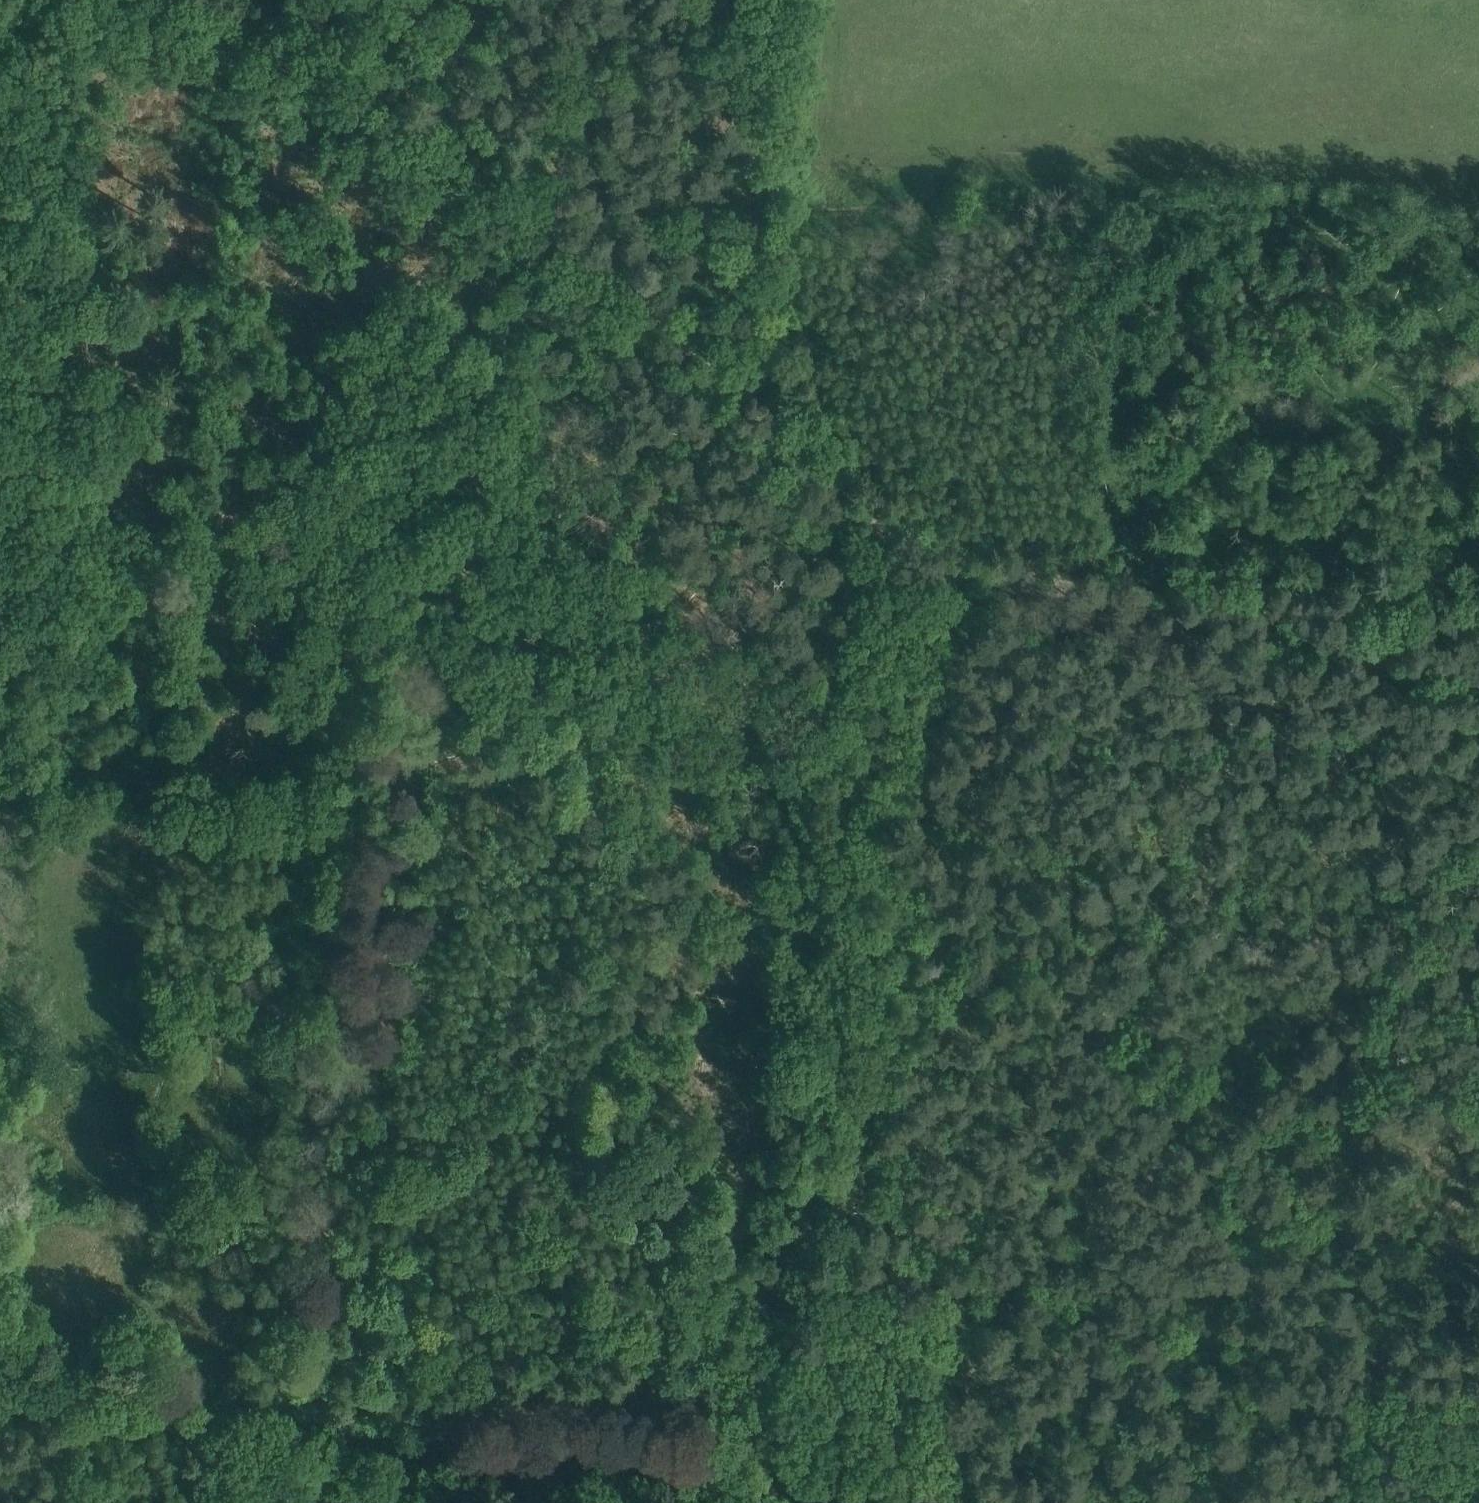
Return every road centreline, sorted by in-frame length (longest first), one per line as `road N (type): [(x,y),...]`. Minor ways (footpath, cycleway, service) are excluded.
road 1 (track): [(142,0),(259,49),(468,185),(678,328),(868,499),(978,568),(1193,591),(1478,589)]
road 2 (track): [(0,1398),(295,1424)]

